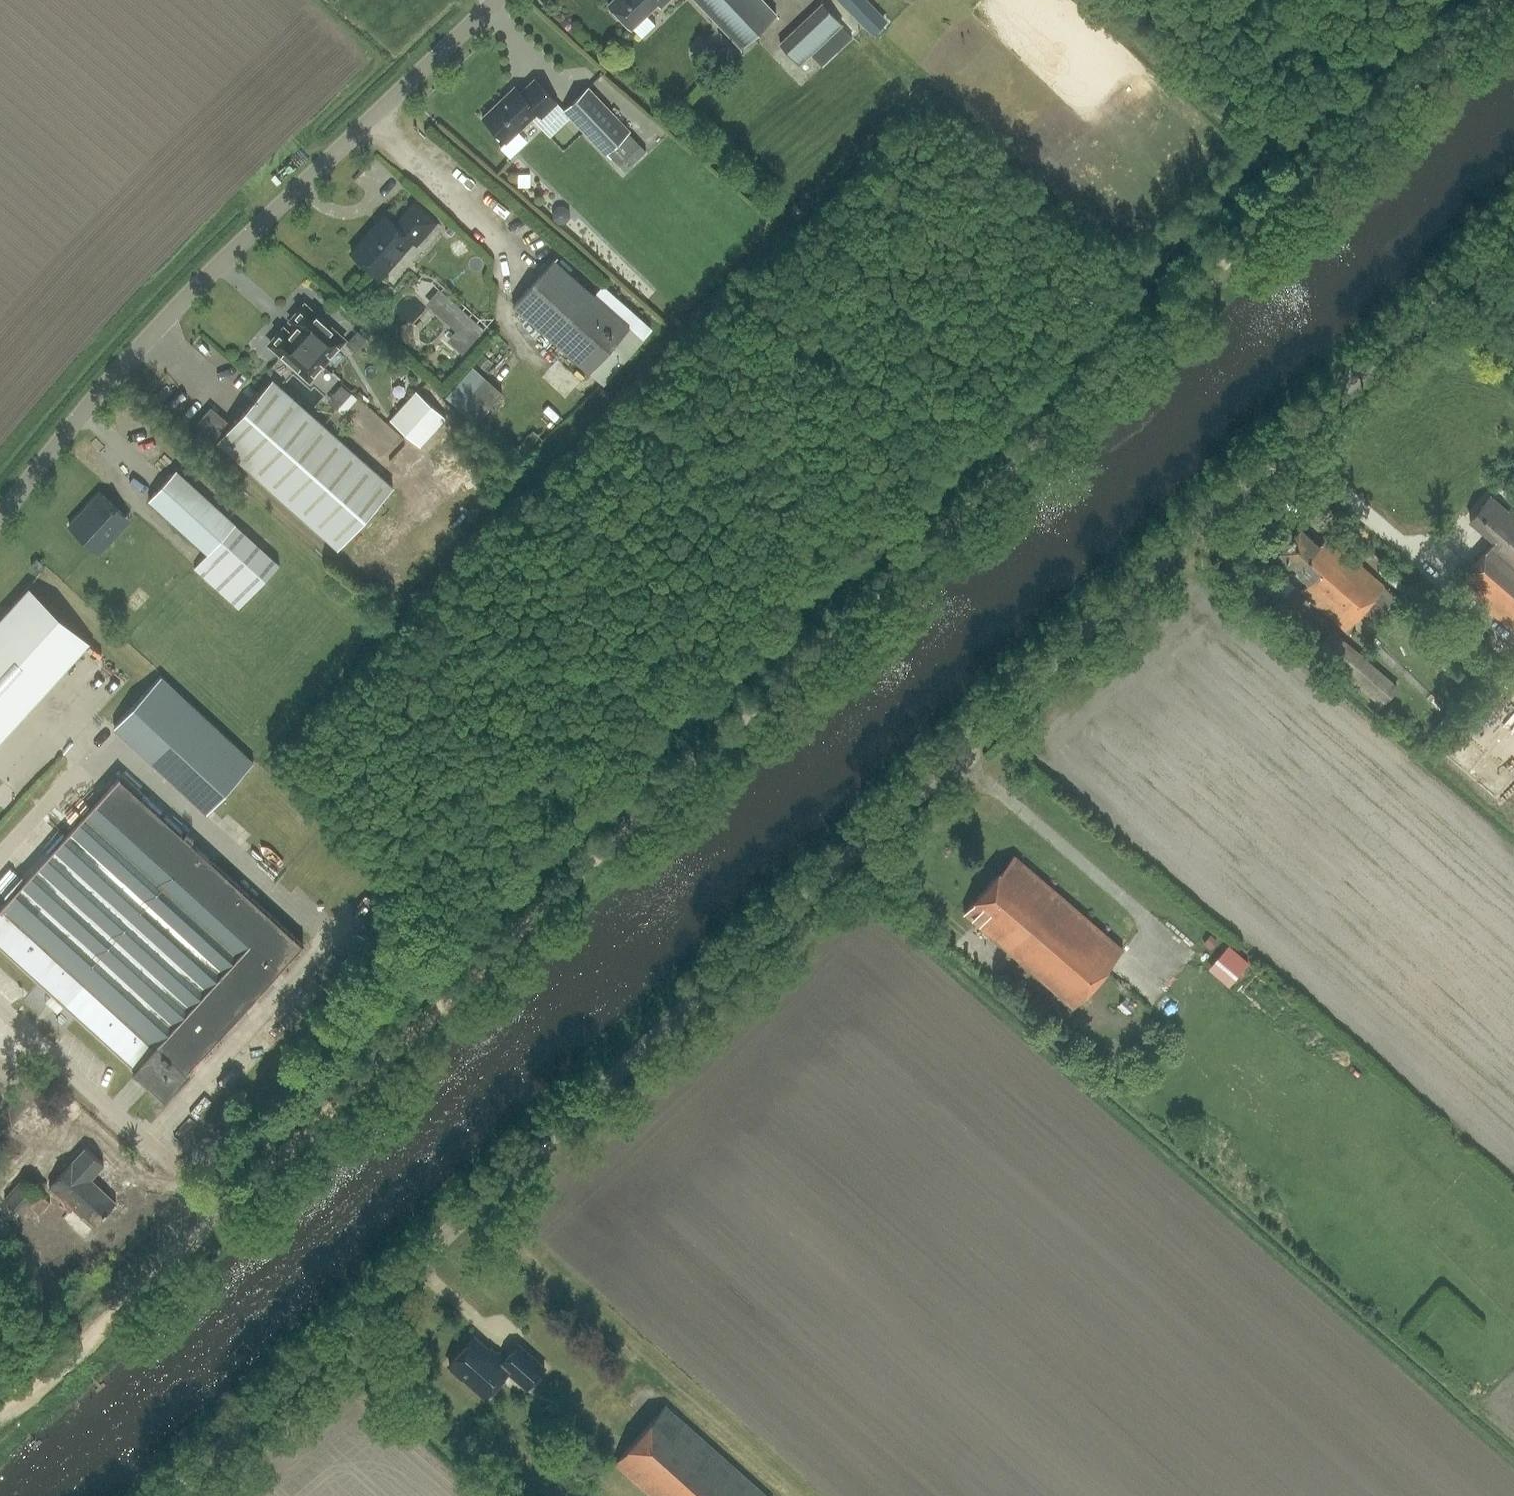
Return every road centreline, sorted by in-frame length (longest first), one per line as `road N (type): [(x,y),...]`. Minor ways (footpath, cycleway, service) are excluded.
road 1 (track): [(0,1413),(64,1371),(922,557),(1473,10)]
road 2 (unclassified): [(173,1495),(1513,226)]
road 3 (unclassified): [(0,526),(147,337),(499,0)]
road 4 (unclassified): [(0,1014),(229,1213)]

